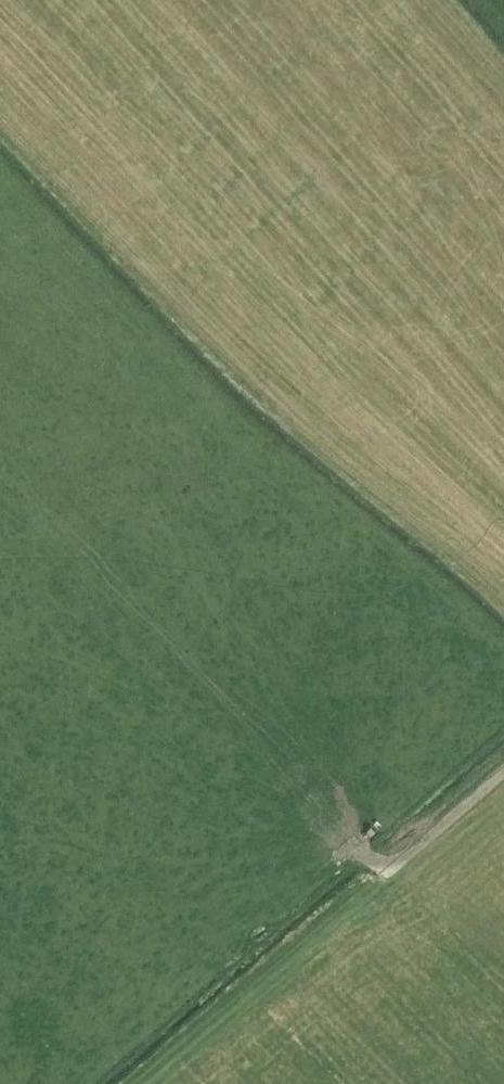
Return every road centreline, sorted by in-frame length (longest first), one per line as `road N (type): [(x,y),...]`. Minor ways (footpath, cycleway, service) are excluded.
road 1 (track): [(503,771),(393,865),(353,847)]

